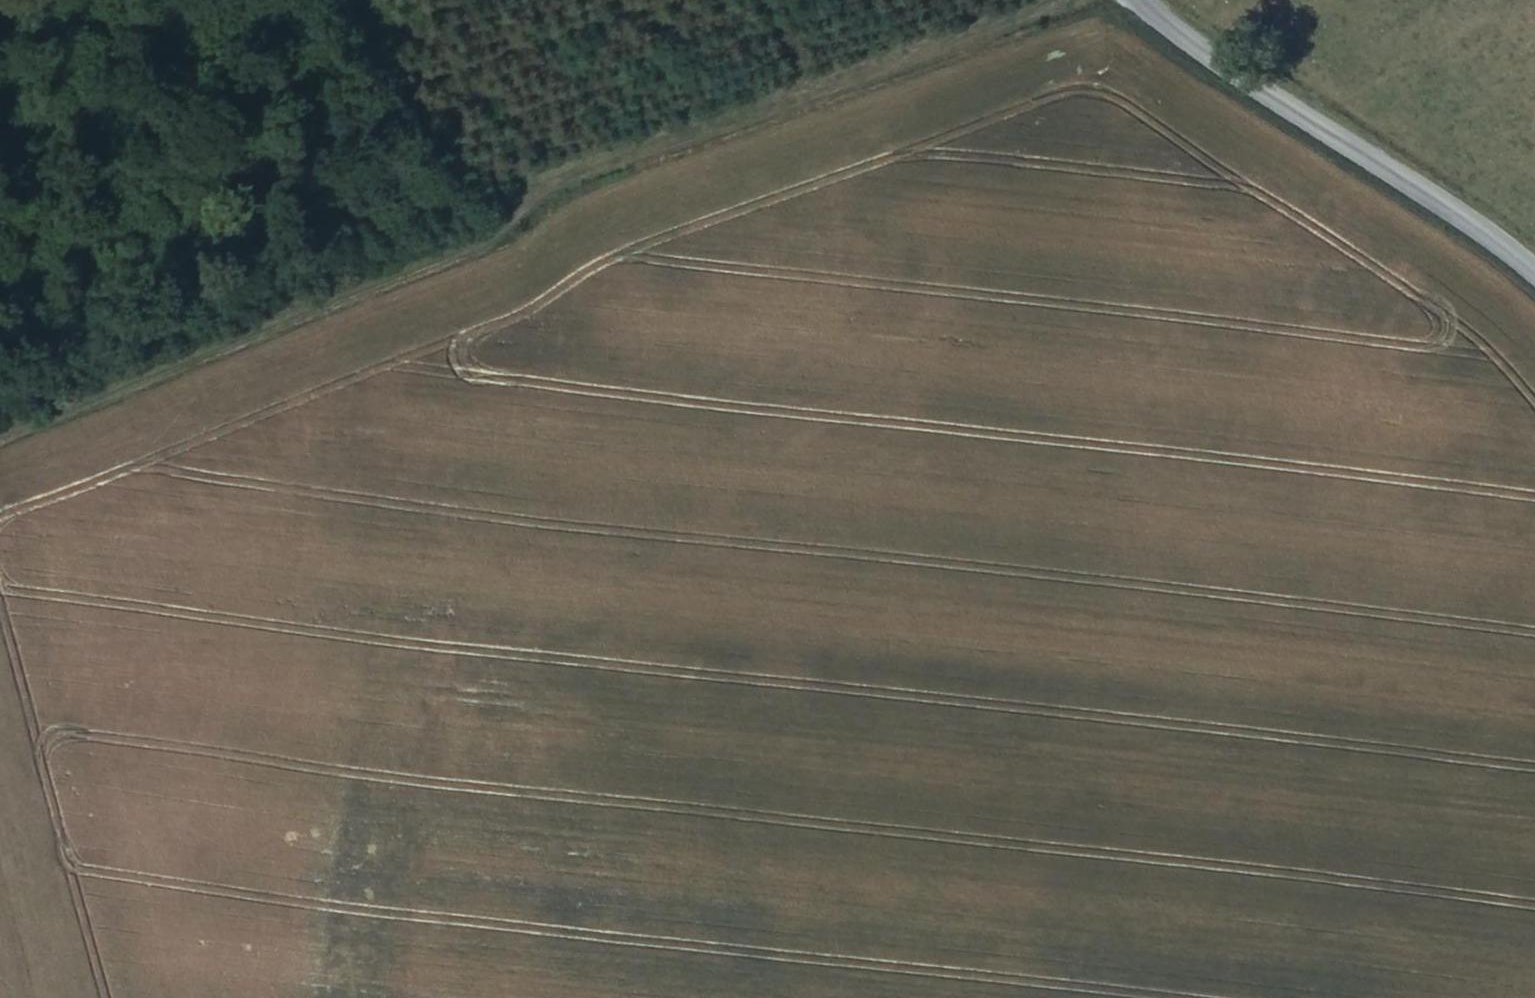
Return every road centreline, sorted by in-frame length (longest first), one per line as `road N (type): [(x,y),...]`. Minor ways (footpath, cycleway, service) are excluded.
road 1 (tertiary): [(1534,274),(1178,37),(1141,0)]

